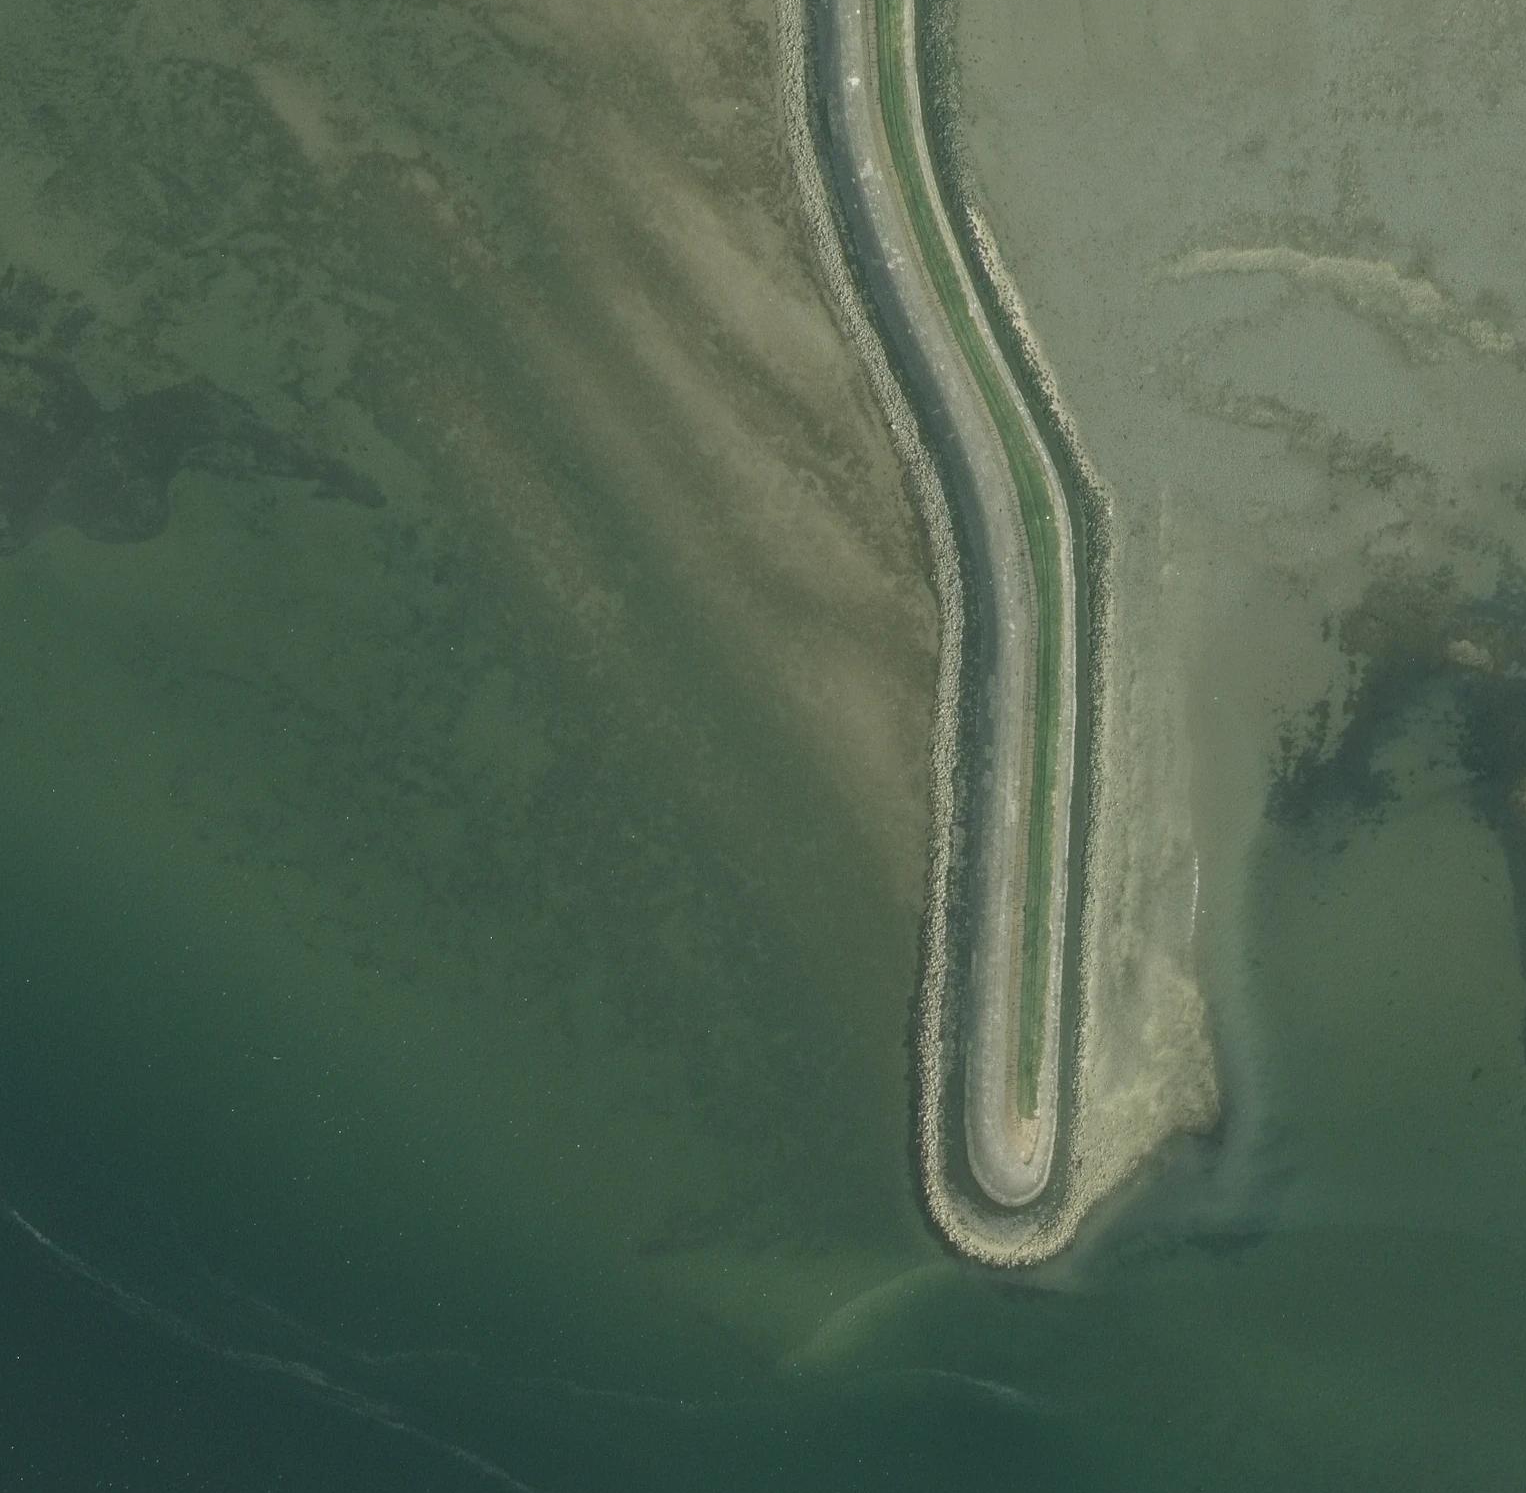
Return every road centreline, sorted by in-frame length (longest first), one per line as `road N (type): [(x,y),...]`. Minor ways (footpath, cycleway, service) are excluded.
road 1 (track): [(1042,1116),(1063,688),(1053,567),(1033,460),(910,161),(890,0)]

